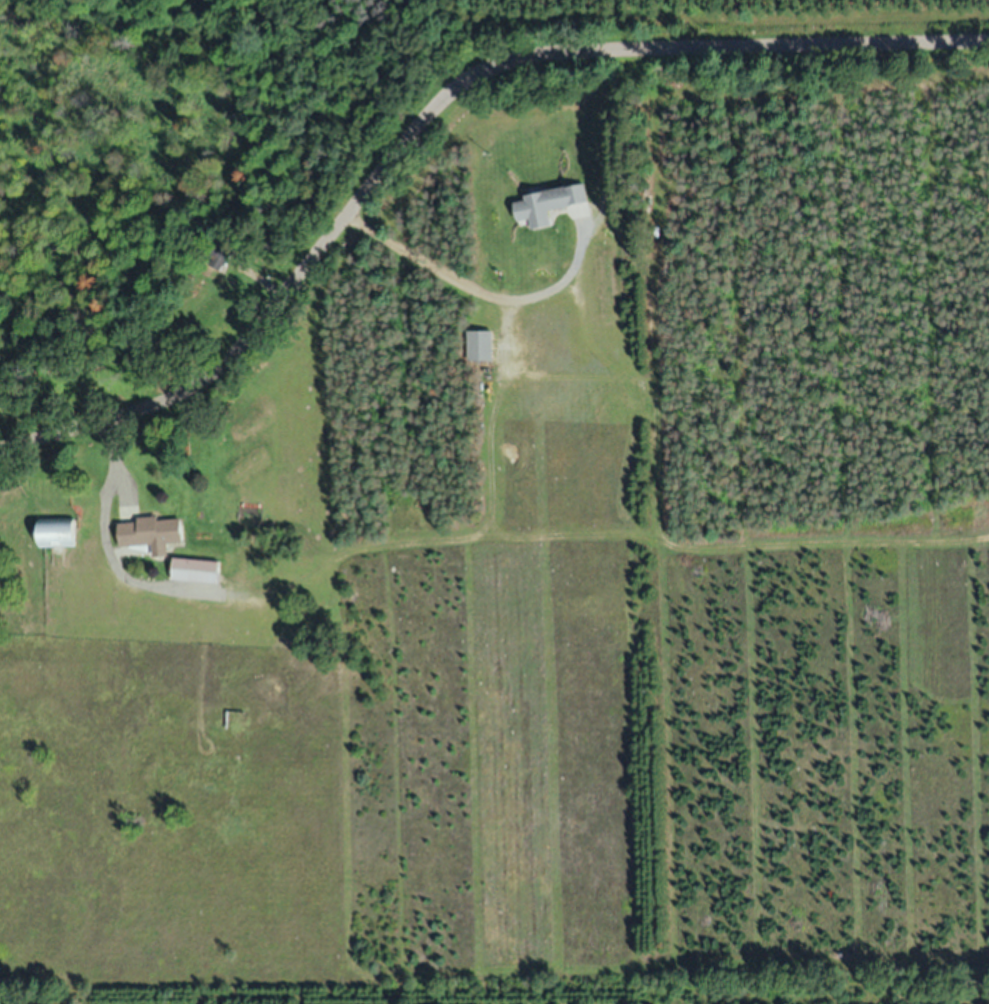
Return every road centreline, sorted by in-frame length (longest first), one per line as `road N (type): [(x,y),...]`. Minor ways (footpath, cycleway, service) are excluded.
road 1 (residential): [(0,444),(172,395),(211,373),(426,108),(458,77),(497,56),(543,47),(988,38)]

